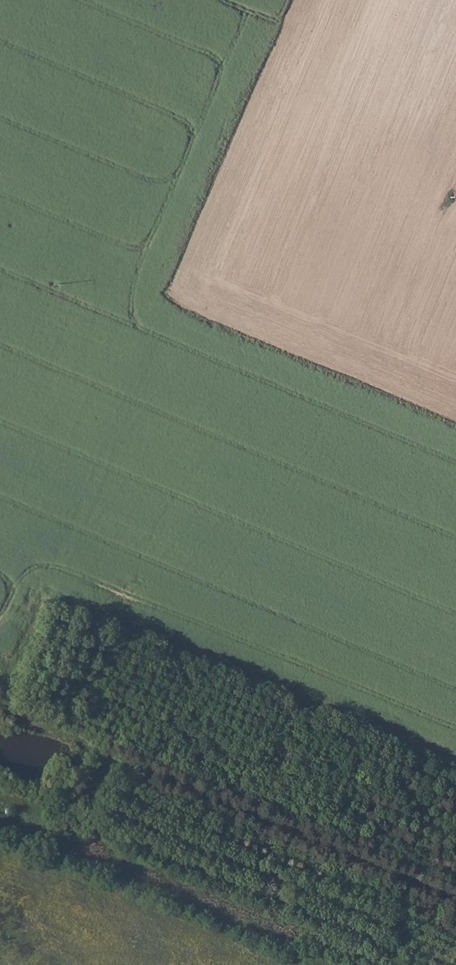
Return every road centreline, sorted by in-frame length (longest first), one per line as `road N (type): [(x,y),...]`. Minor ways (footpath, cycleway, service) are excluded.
road 1 (track): [(455,899),(119,764),(64,807),(0,796)]
road 2 (track): [(316,964),(265,934),(49,840),(16,800)]

